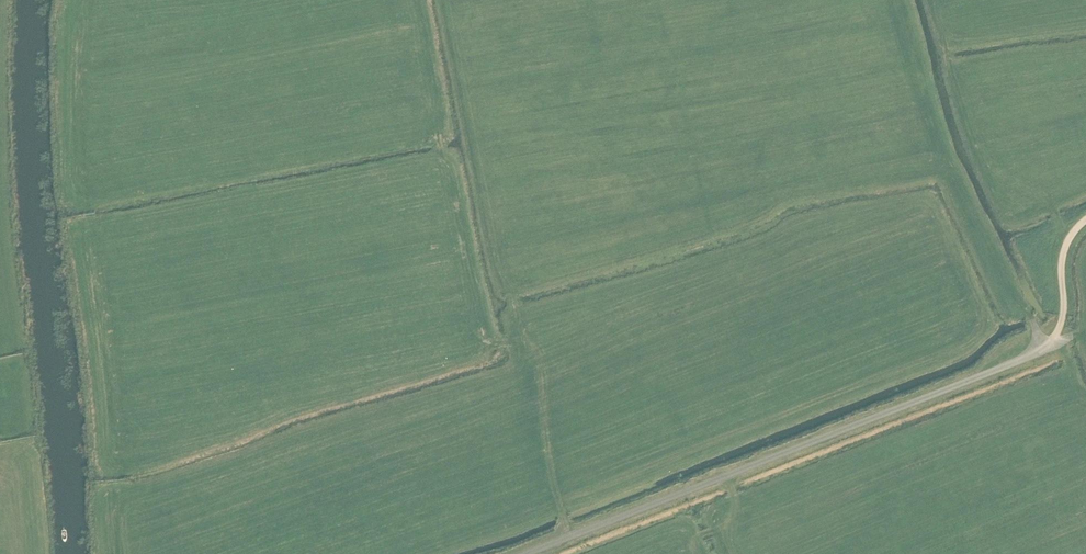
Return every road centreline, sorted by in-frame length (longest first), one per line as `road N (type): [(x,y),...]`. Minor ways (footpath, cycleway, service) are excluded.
road 1 (unclassified): [(527,553),(1054,341)]
road 2 (track): [(1054,341),(1065,313),(1064,247),(1085,220)]

